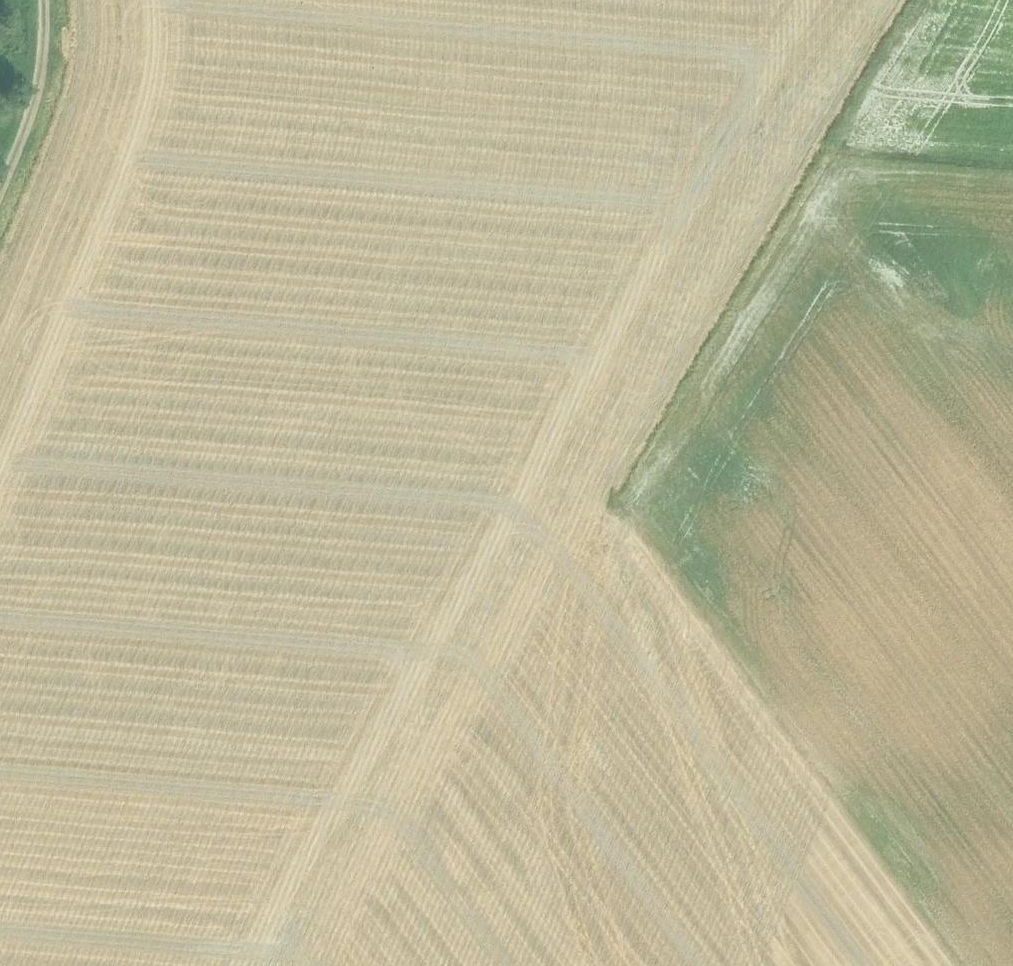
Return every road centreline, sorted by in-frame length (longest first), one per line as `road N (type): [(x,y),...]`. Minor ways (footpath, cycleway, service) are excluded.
road 1 (track): [(29,0),(28,57),(0,160)]

